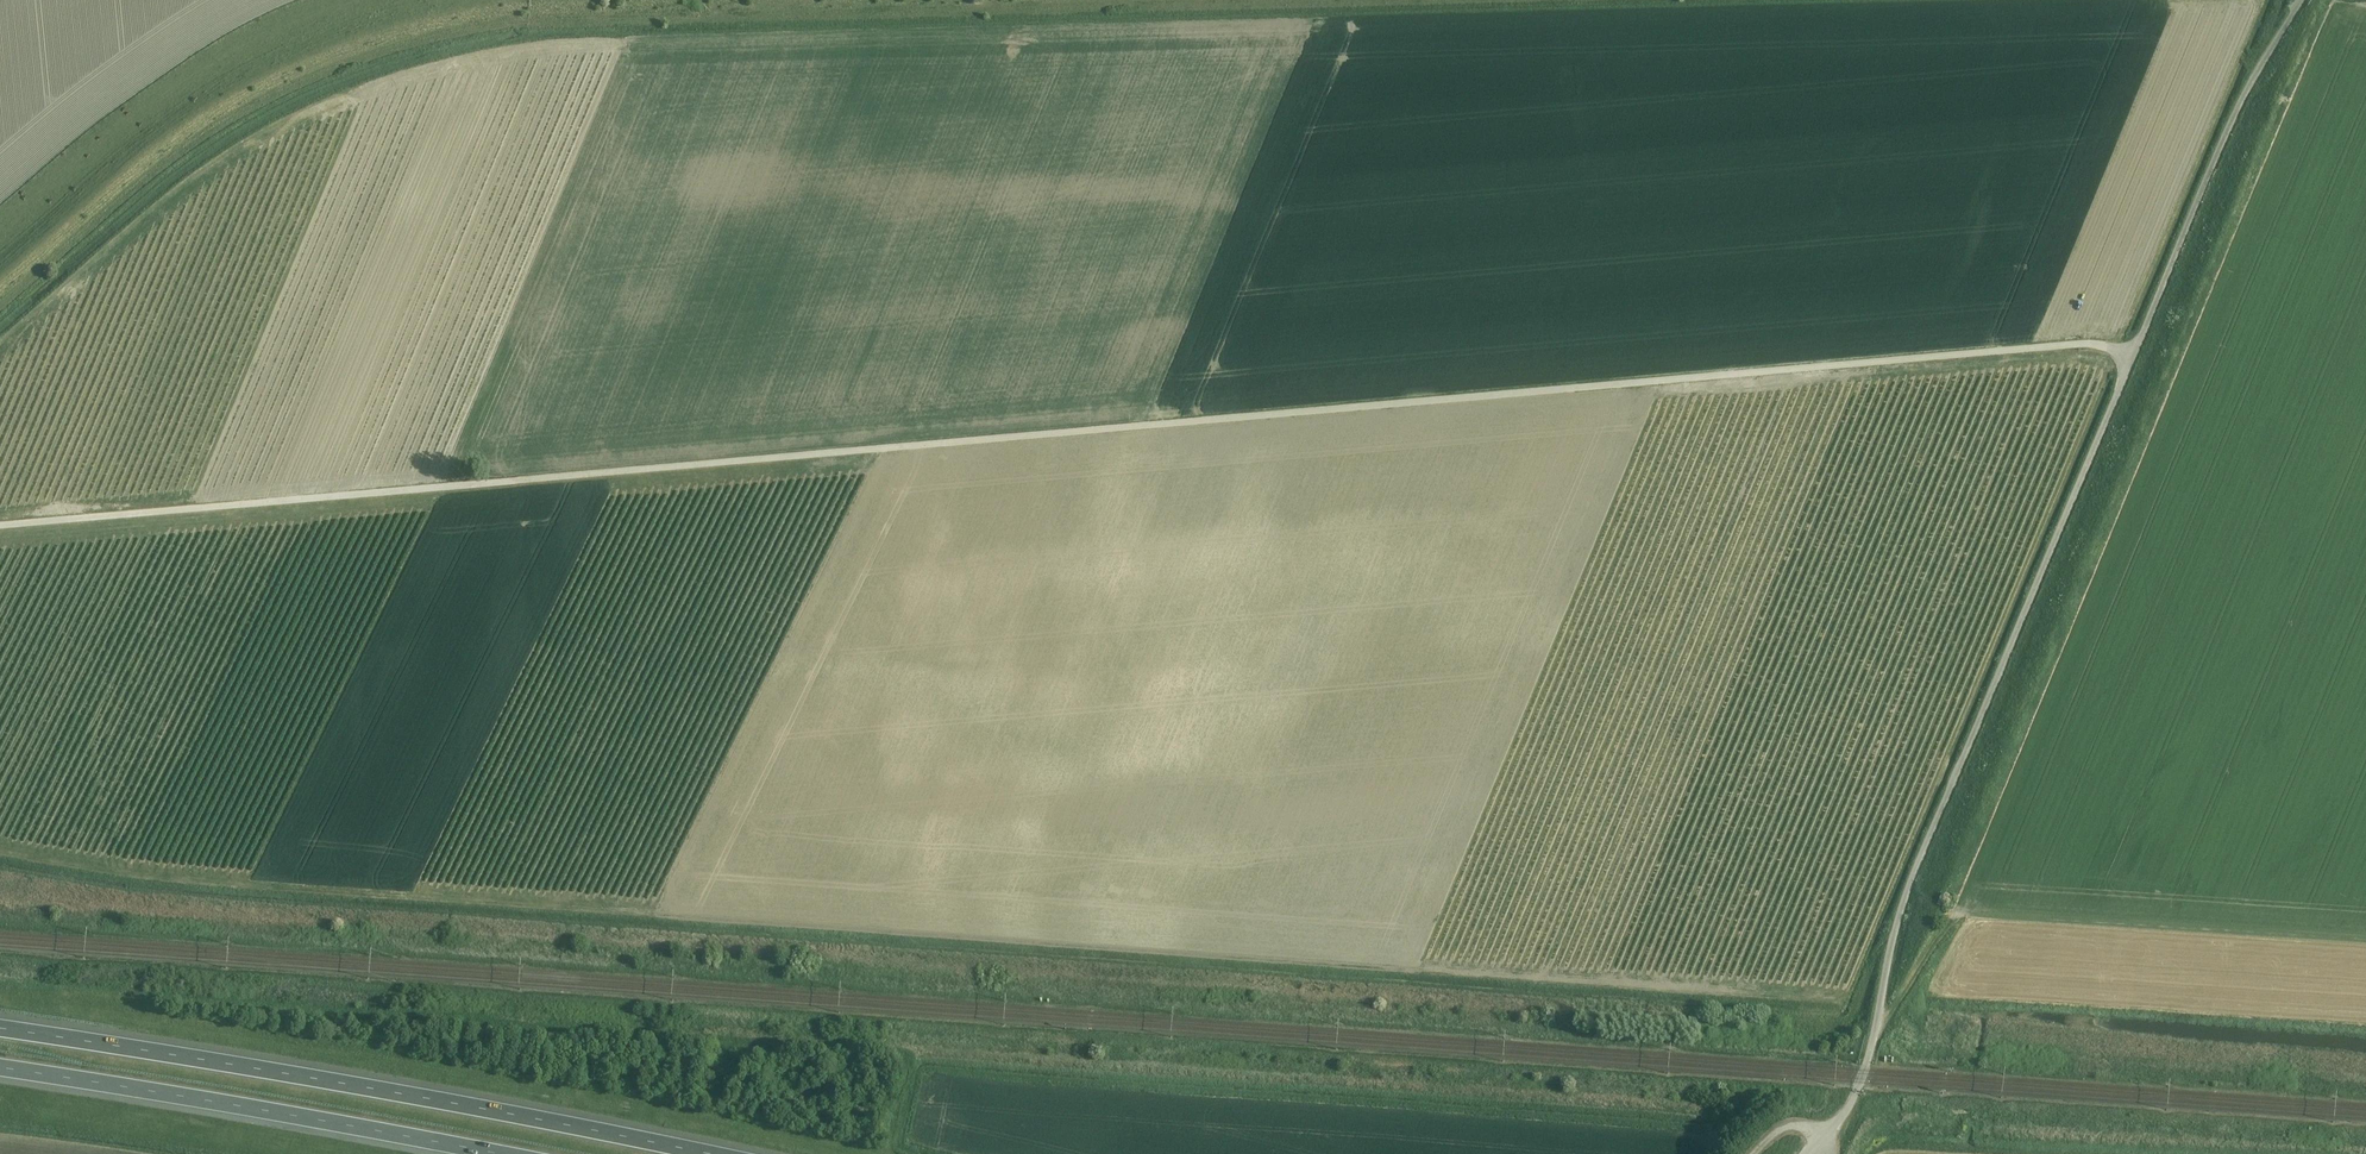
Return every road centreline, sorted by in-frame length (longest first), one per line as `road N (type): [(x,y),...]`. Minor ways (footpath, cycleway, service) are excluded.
road 1 (unclassified): [(0,523),(2084,343),(2133,356)]
road 2 (unclassified): [(1808,1153),(1860,1081),(1897,916),(2133,356)]
road 3 (motorway): [(711,1153),(0,1027)]
road 4 (motorway): [(0,1065),(501,1153)]
road 5 (unclassified): [(2133,356),(2234,114),(2300,0)]

